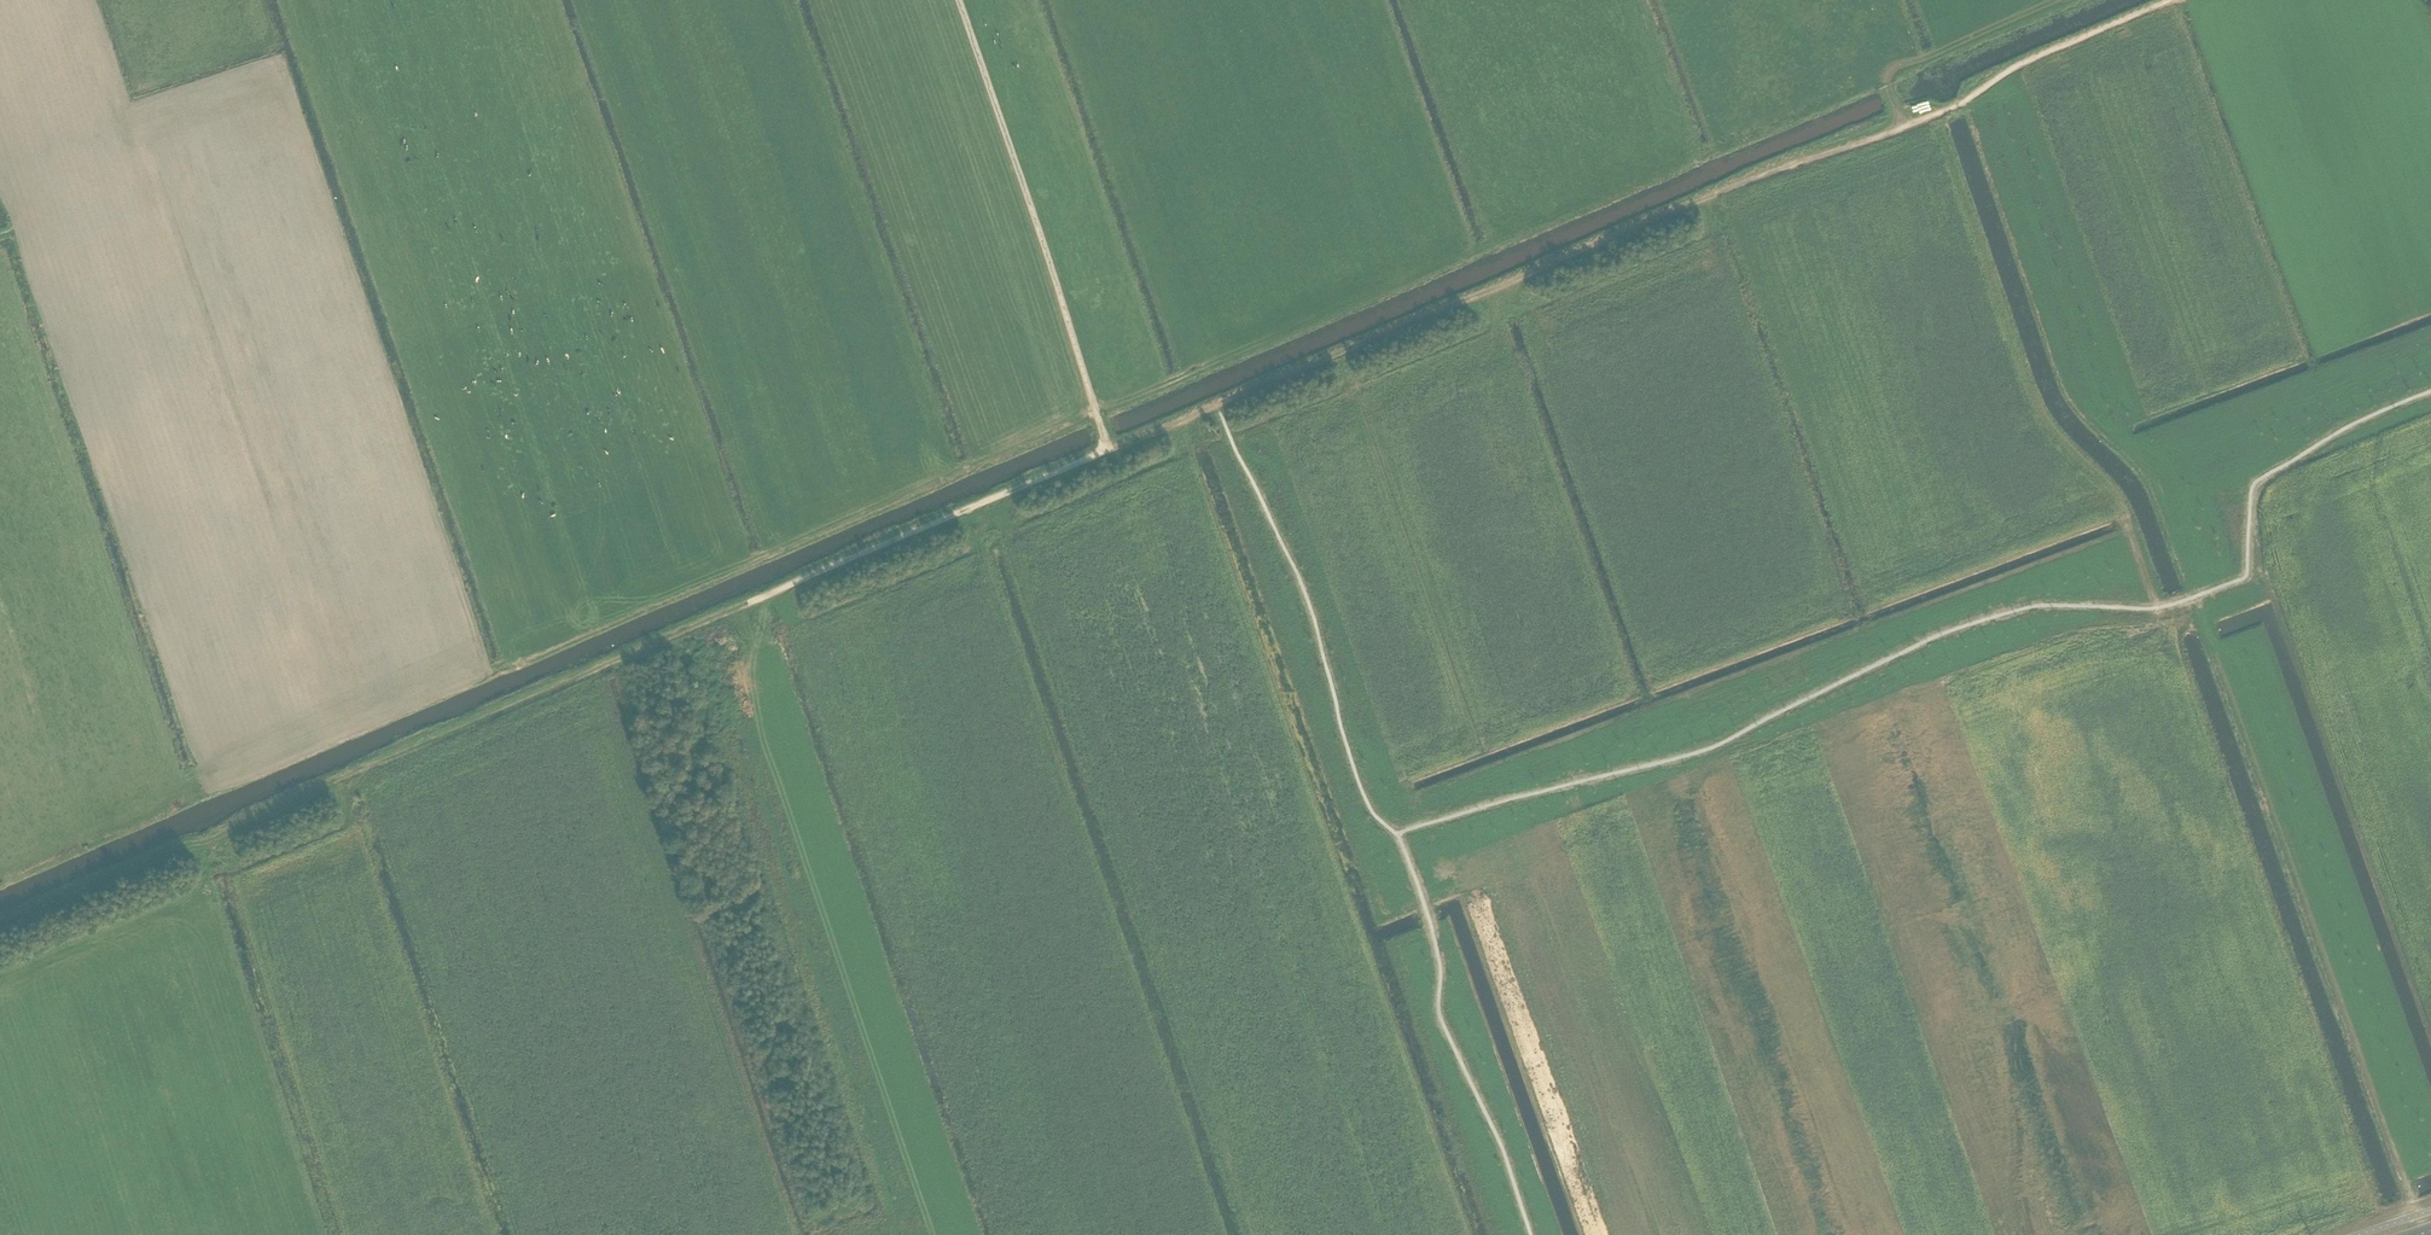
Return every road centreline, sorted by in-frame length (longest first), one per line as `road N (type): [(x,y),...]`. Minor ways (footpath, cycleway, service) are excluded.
road 1 (track): [(0,924),(221,837),(820,571),(1620,233),(1954,107),(2018,65),(2170,0)]

